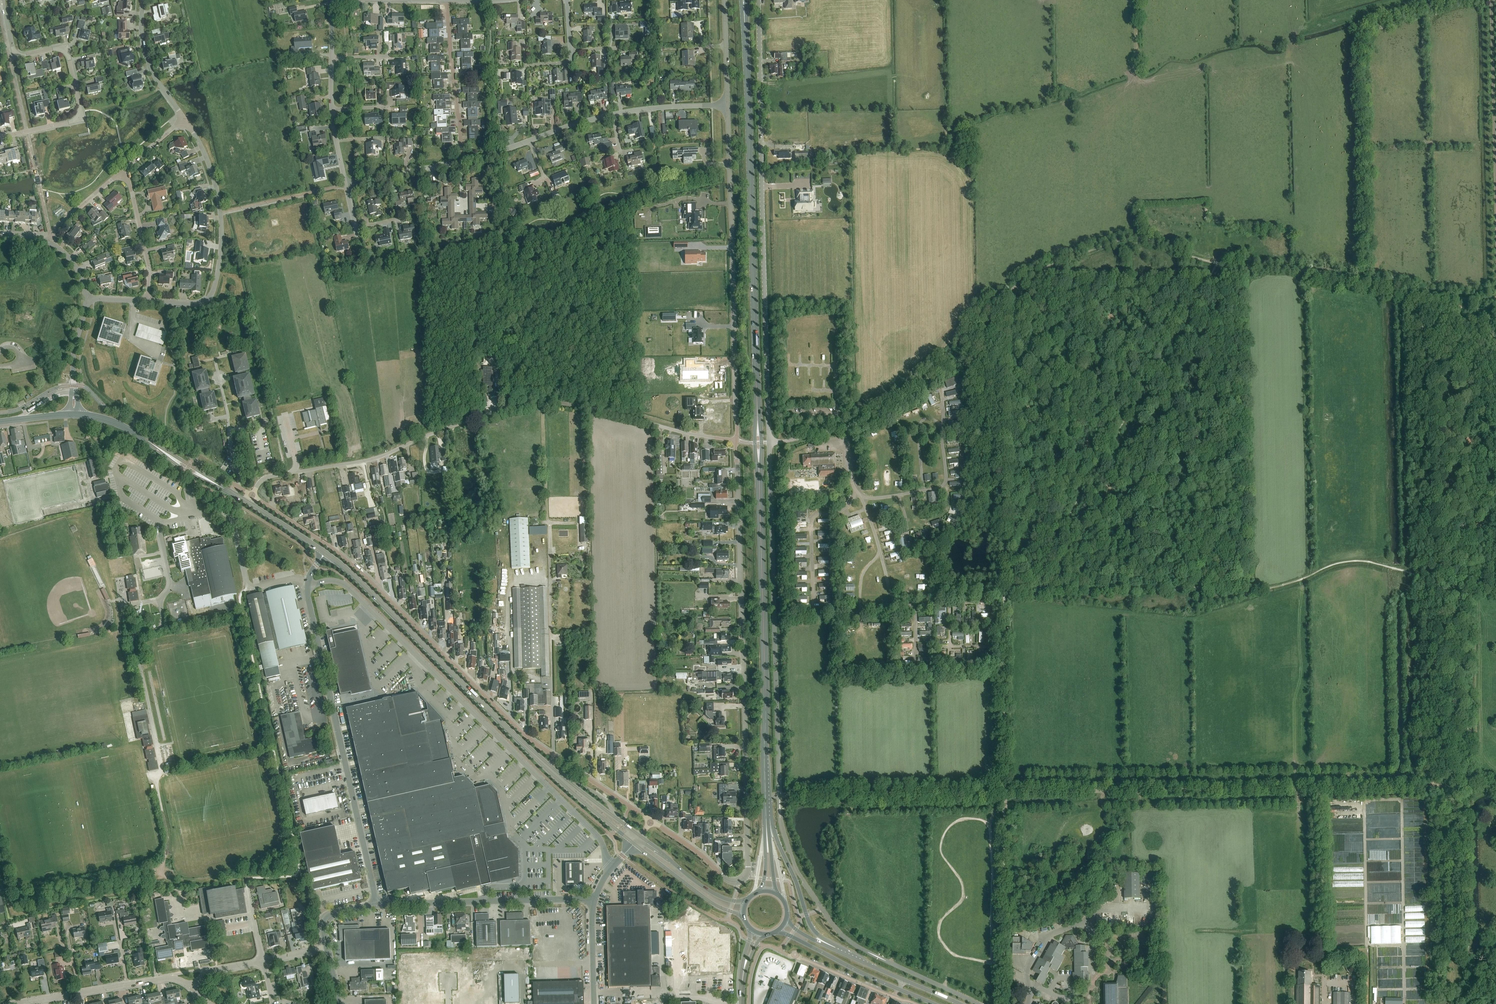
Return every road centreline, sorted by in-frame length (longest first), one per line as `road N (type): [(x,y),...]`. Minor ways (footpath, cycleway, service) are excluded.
road 1 (primary): [(766,819),(743,0)]
road 2 (unclassified): [(780,808),(759,0)]
road 3 (track): [(1495,311),(1433,307),(1425,314),(1433,786)]
road 4 (residential): [(744,878),(737,441)]
road 5 (unclassified): [(308,586),(334,581),(355,594),(619,861)]
road 6 (unclassified): [(554,755),(340,554),(251,495)]
road 7 (residential): [(737,441),(727,106)]
road 8 (unclassified): [(377,905),(308,586)]
road 9 (track): [(1320,788),(1004,792)]
road 10 (secondary): [(325,553),(548,768)]
road 11 (unclassified): [(251,495),(269,476),(379,458),(505,410)]
road 12 (residential): [(0,138),(80,112),(67,54),(17,54),(4,0)]
road 13 (residential): [(148,302),(204,303),(215,290),(219,201),(185,121)]
road 14 (unclassified): [(737,441),(563,403),(505,410)]
road 15 (track): [(1004,792),(780,796)]
road 16 (unclassified): [(377,905),(594,902)]
road 17 (track): [(1004,792),(1004,578)]
road 18 (track): [(1003,1003),(1004,792)]
road 19 (track): [(1004,500),(1003,297)]
road 20 (secondary): [(74,415),(119,424),(247,502)]
road 21 (residential): [(18,1003),(166,979),(191,988)]
road 22 (track): [(1324,952),(1320,788)]
road 23 (unclassified): [(309,581),(249,587),(234,523),(204,515)]
road 24 (primary): [(835,950),(812,928),(766,819)]
road 25 (track): [(1467,787),(1320,788)]
road 26 (primary): [(776,931),(899,989)]
road 27 (secondary): [(634,844),(745,919)]
road 28 (residential): [(148,302),(149,263),(123,172)]
road 29 (secondary): [(747,901),(711,891),(640,837)]
road 30 (track): [(549,524),(547,402)]

